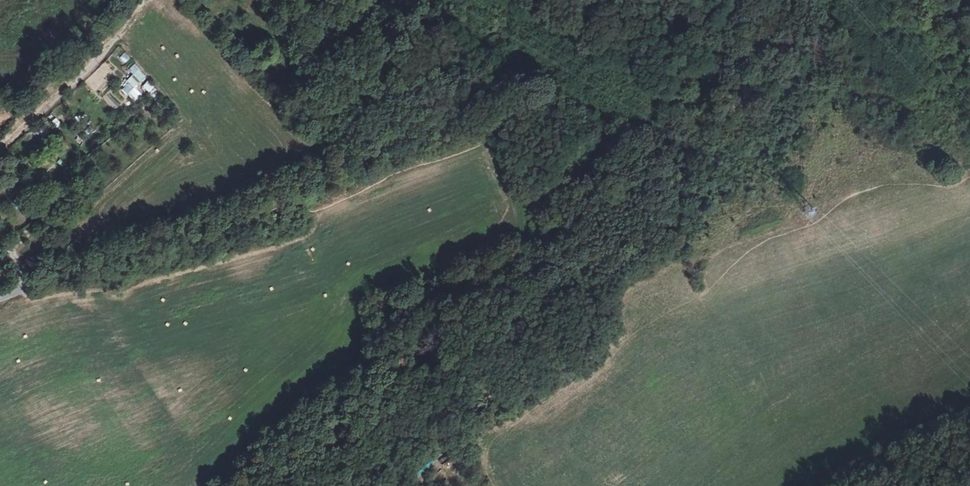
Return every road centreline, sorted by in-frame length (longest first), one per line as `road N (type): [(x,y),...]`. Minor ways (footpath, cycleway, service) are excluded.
road 1 (track): [(0,148),(101,57),(144,0)]

